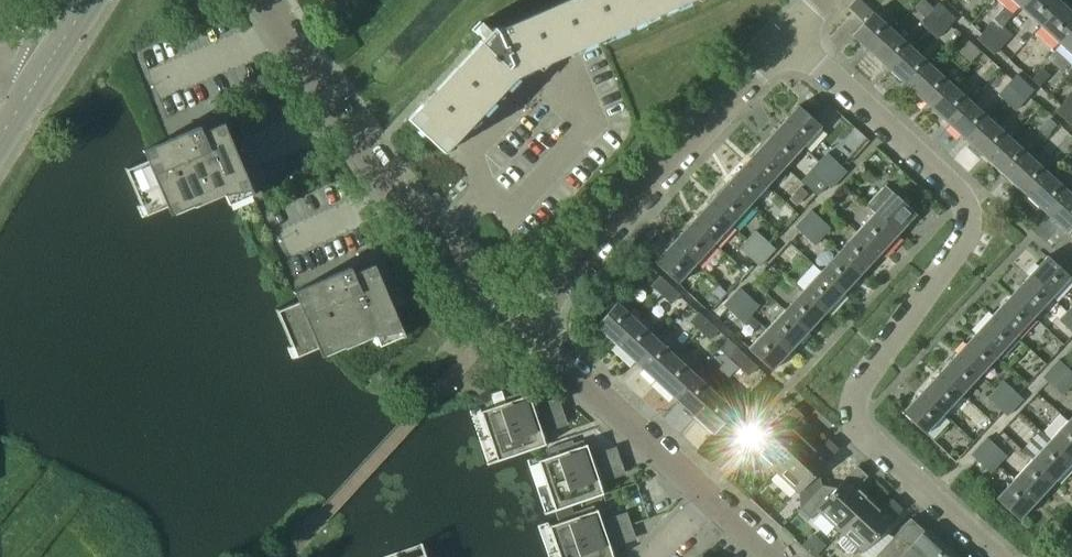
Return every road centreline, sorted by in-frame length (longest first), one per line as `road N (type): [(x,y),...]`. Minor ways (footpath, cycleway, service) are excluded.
road 1 (residential): [(1005,556),(865,434),(855,411),(861,383),(969,236),(970,202),(788,40)]
road 2 (residential): [(530,326),(412,215),(274,0)]
road 3 (residential): [(530,326),(788,40)]
road 4 (residential): [(711,499),(530,326)]
road 5 (secondary): [(0,148),(90,0)]

